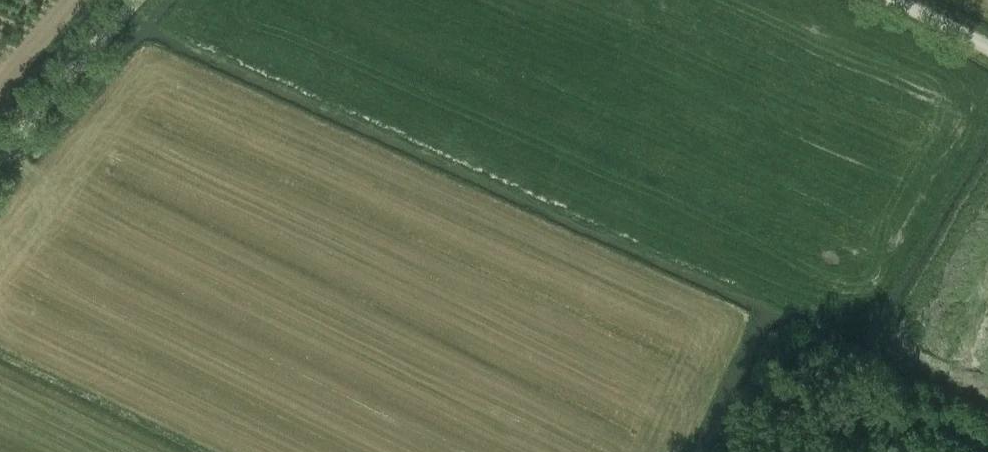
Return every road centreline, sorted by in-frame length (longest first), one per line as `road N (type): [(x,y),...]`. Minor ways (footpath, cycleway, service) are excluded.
road 1 (unclassified): [(0,159),(139,0)]

